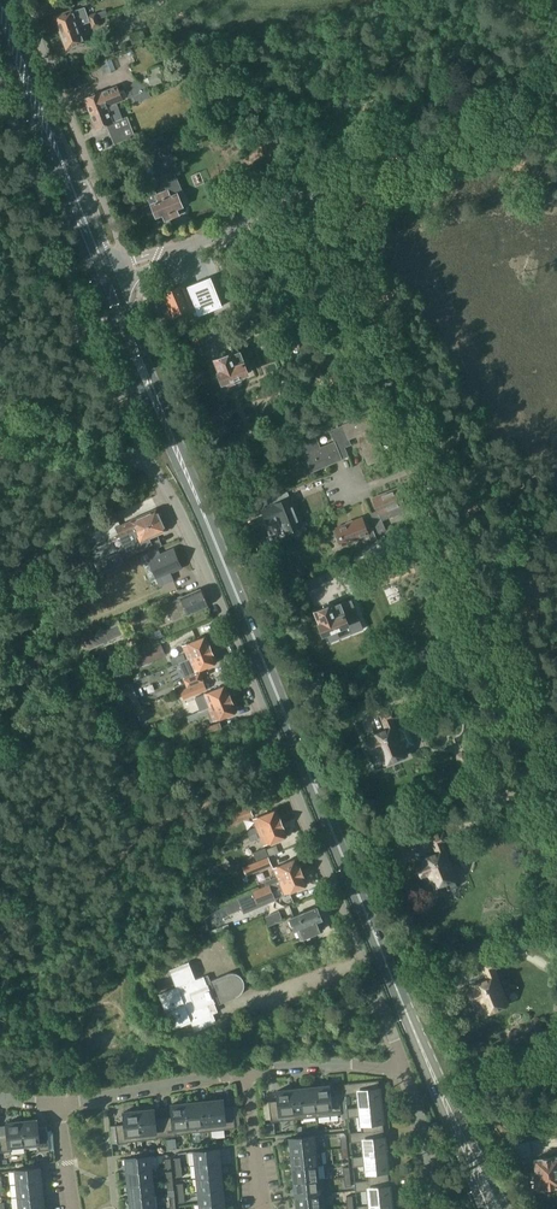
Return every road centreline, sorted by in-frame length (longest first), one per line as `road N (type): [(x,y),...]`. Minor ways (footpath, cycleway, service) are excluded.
road 1 (primary): [(426,1049),(377,952),(106,278)]
road 2 (residential): [(403,1062),(198,550),(154,466)]
road 3 (track): [(0,952),(16,959),(139,831),(284,763)]
road 4 (primary): [(0,2),(106,278)]
road 5 (unclassified): [(131,268),(22,0)]
road 6 (residential): [(60,1104),(247,1073)]
road 7 (primary): [(510,1208),(426,1049)]
road 8 (primary): [(426,1049),(481,1208)]
road 9 (track): [(154,466),(0,414)]
road 10 (residential): [(247,1073),(403,1062)]
road 11 (residential): [(431,1208),(421,1114),(403,1062)]
road 12 (residential): [(247,1073),(262,1208)]

